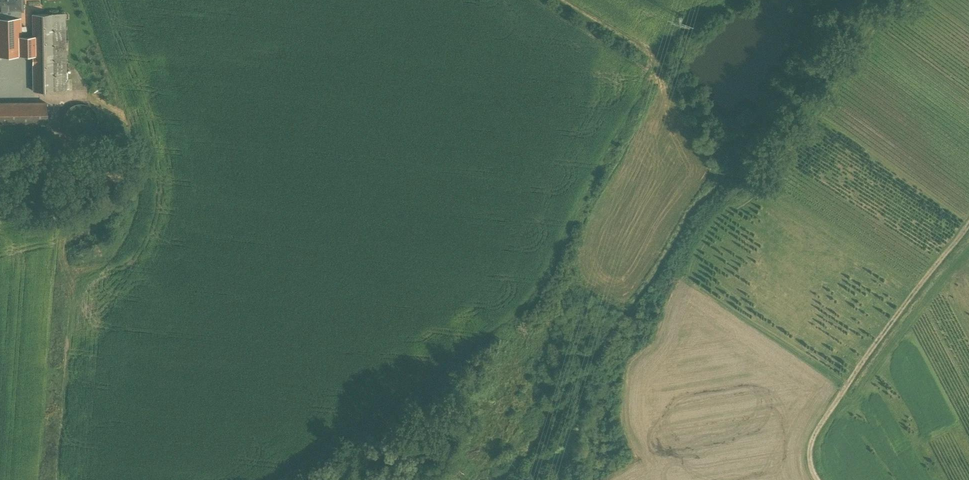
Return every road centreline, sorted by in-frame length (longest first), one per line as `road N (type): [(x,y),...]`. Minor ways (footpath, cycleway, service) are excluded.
road 1 (track): [(819,479),(810,444),(820,426),(968,227)]

